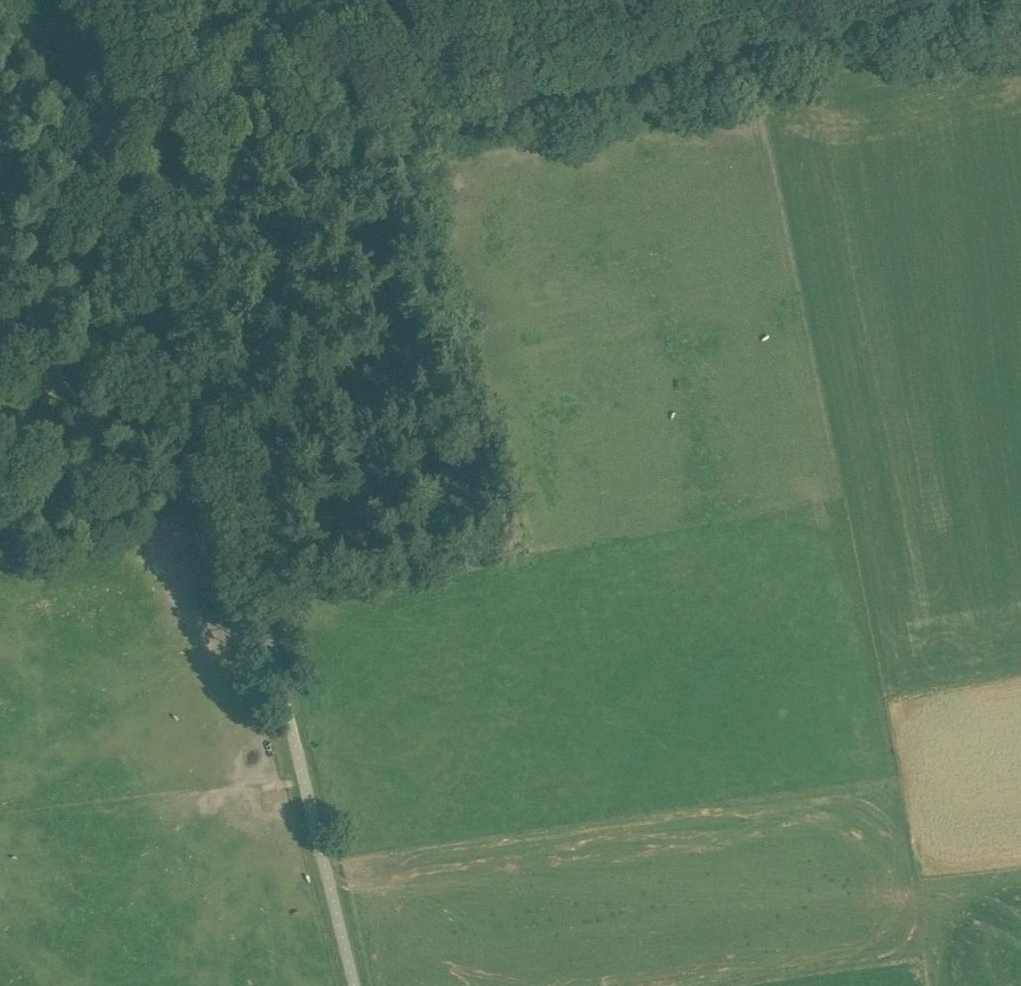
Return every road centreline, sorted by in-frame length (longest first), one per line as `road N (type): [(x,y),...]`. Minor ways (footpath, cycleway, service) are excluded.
road 1 (unclassified): [(354,985),(119,0)]
road 2 (track): [(0,544),(232,484)]

